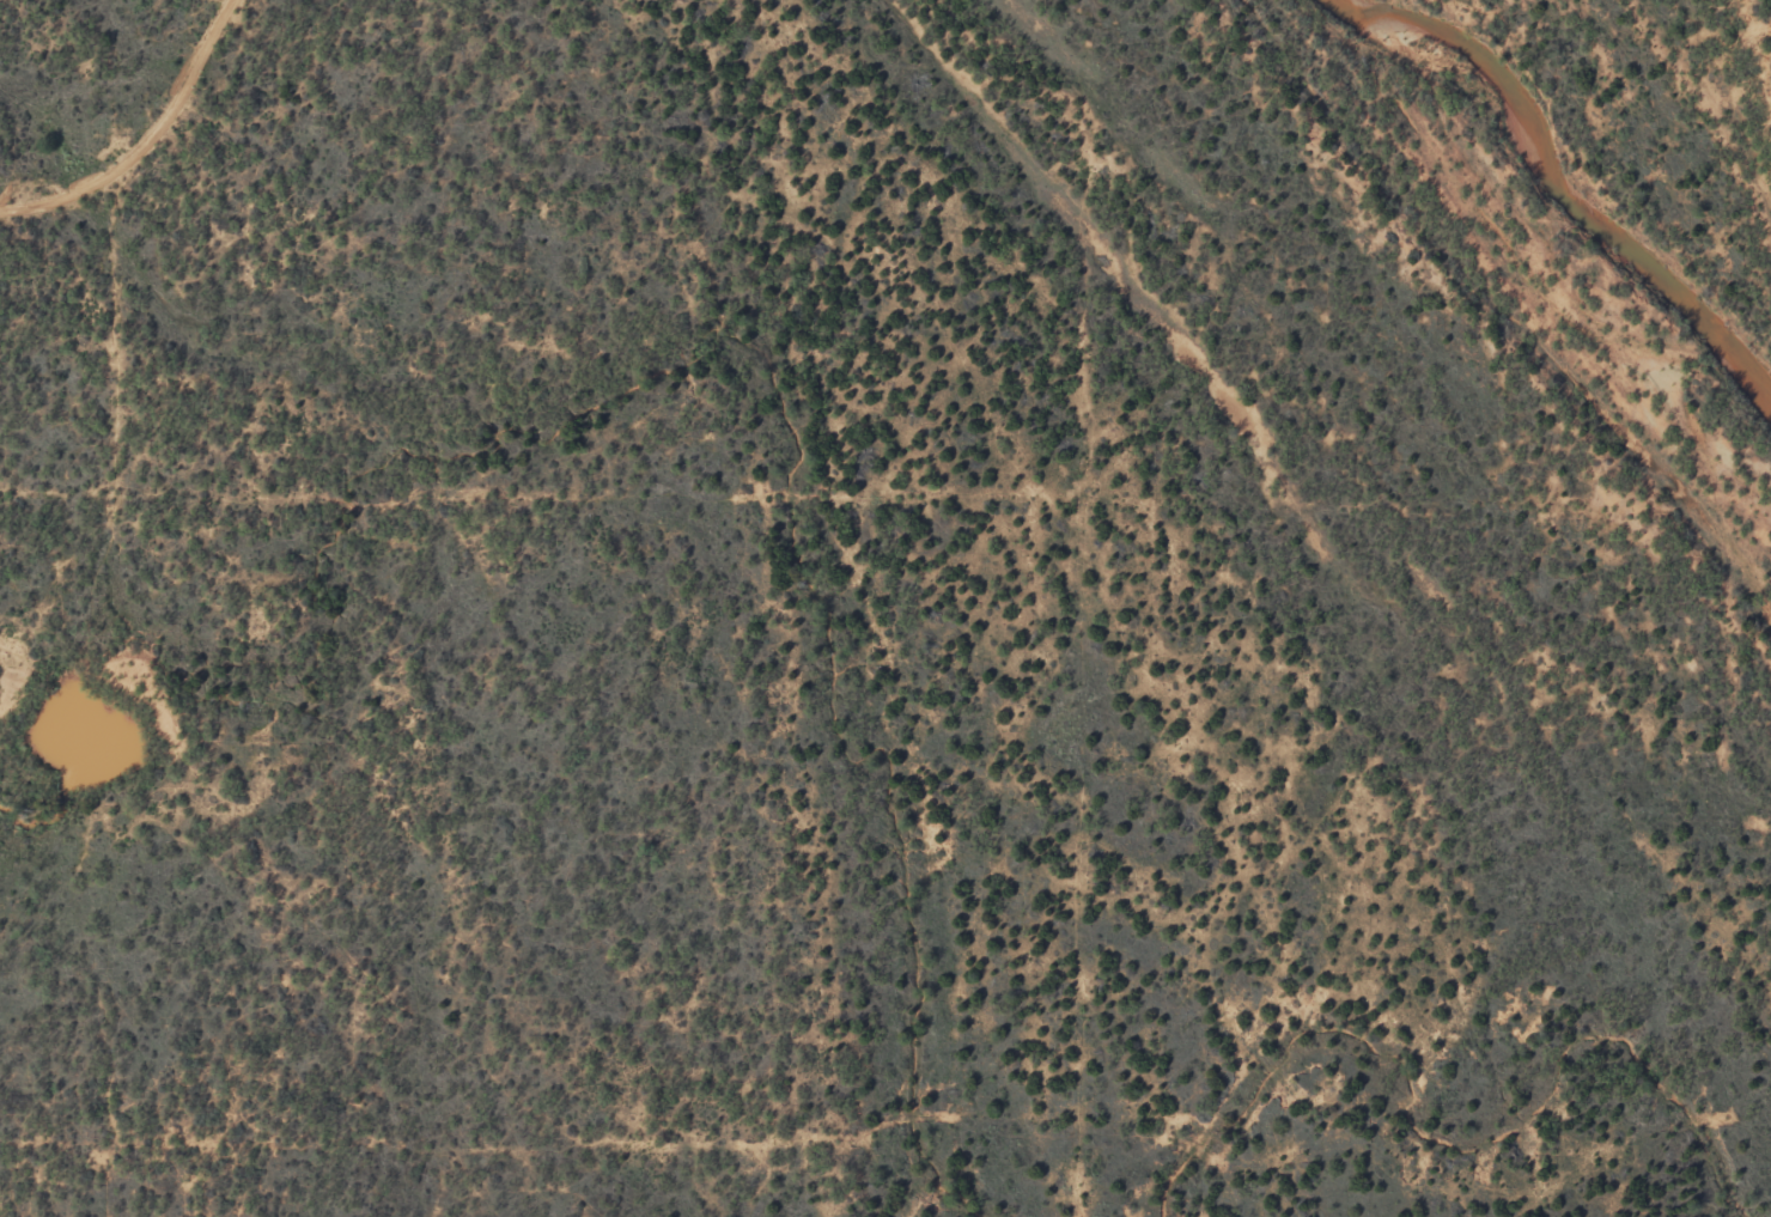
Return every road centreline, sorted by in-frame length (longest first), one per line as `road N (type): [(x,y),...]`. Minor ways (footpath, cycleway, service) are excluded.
road 1 (residential): [(0,193),(135,156),(190,101),(243,0)]

